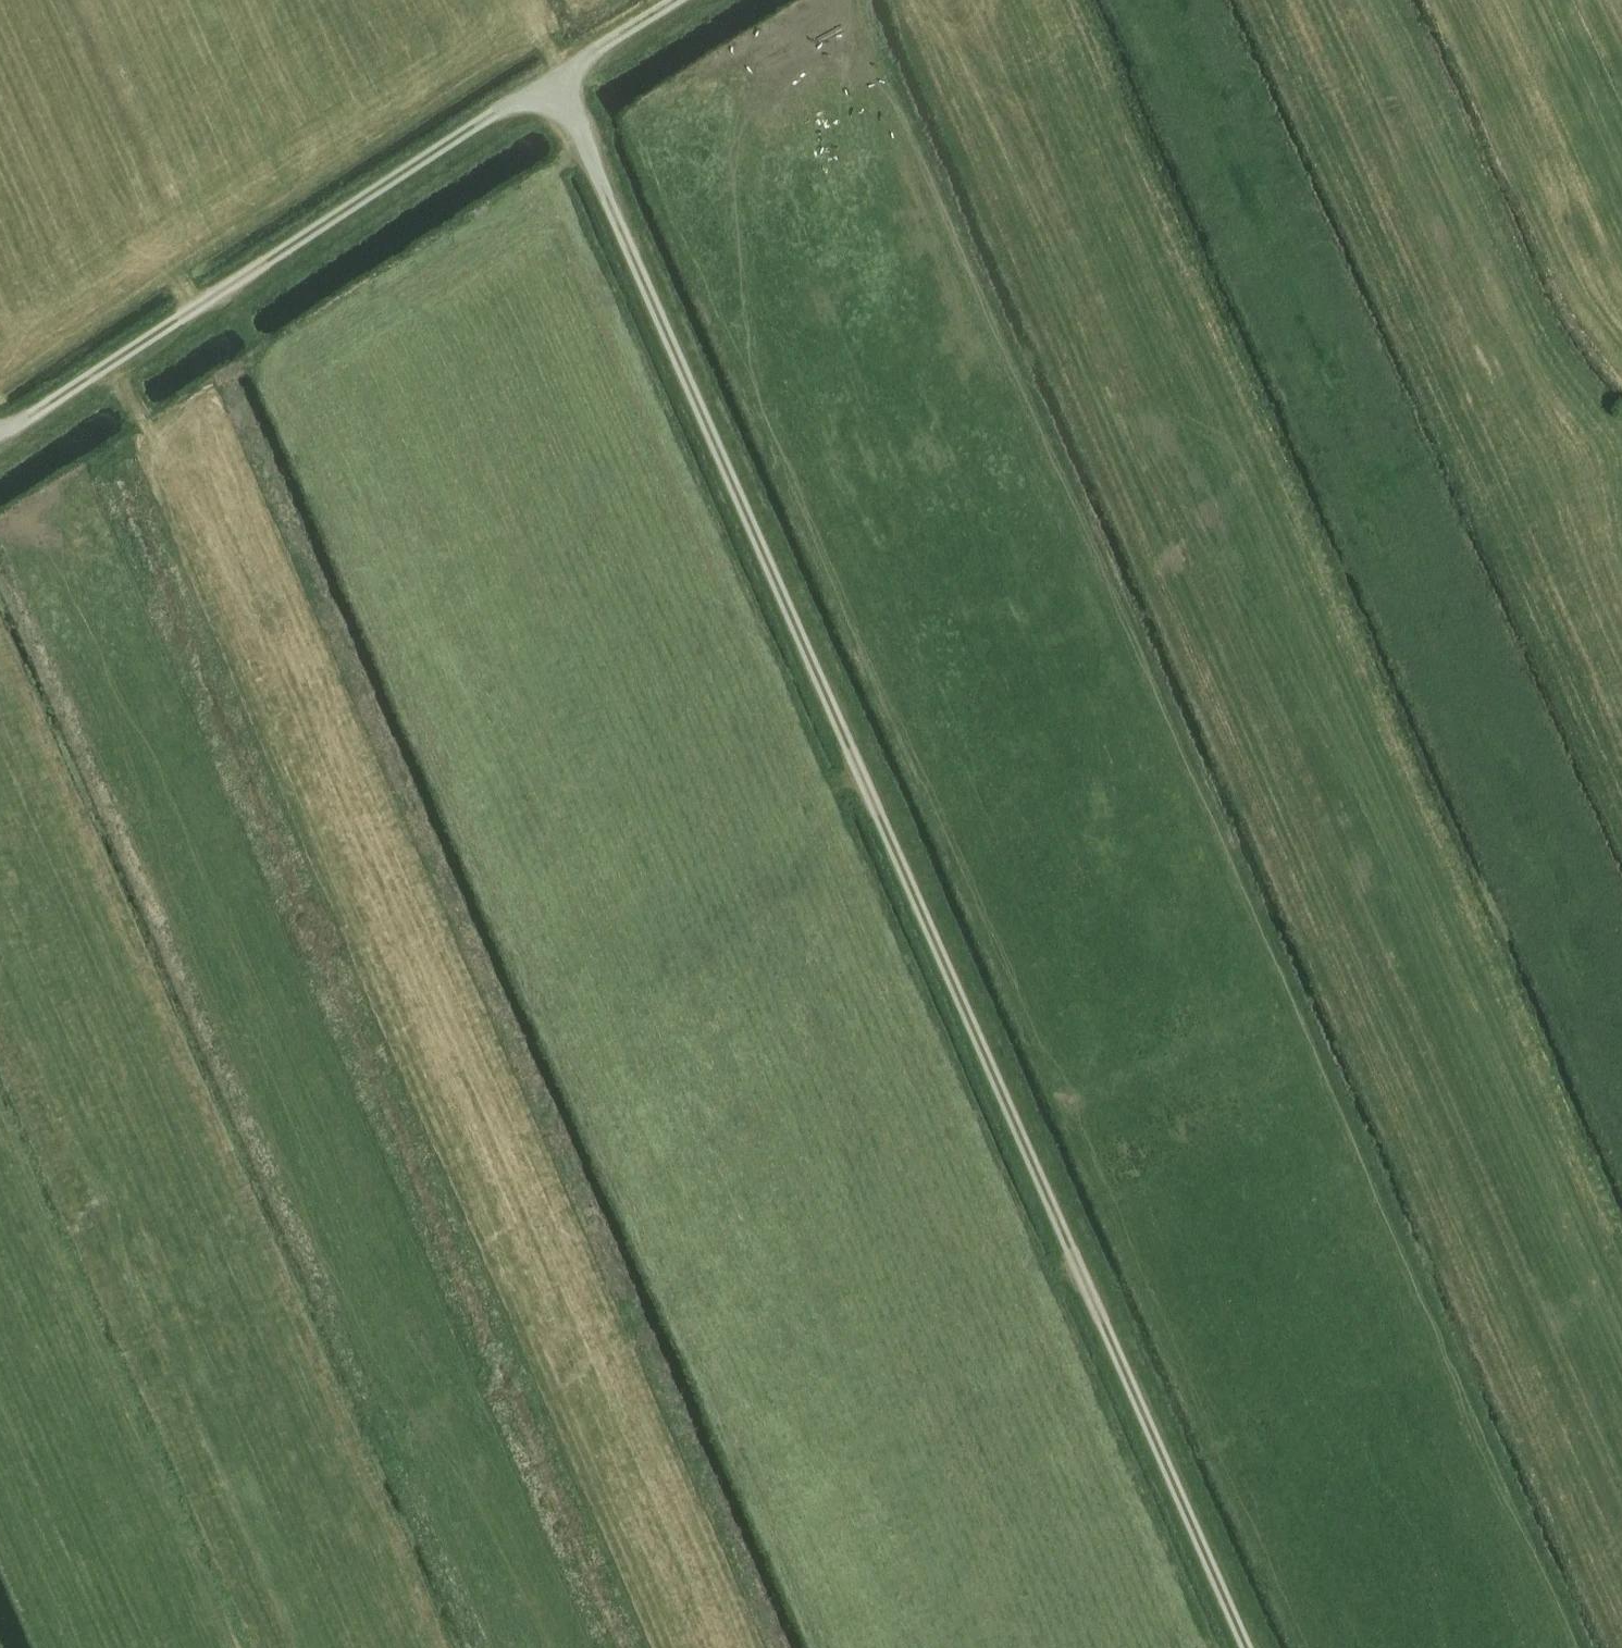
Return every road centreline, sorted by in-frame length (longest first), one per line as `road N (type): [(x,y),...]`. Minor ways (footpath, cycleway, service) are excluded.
road 1 (track): [(1255,1647),(895,827),(553,82)]
road 2 (track): [(677,0),(0,432)]

